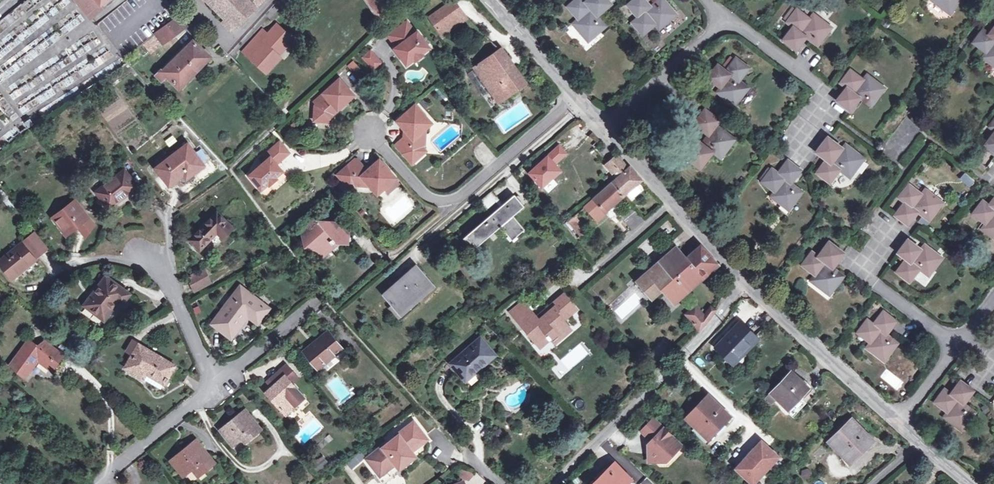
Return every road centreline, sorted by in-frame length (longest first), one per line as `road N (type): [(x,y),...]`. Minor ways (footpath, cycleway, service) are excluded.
road 1 (residential): [(748,286),(560,483)]
road 2 (residential): [(580,106),(407,257)]
road 3 (tertiary): [(748,286),(601,127)]
road 4 (tertiary): [(892,419),(748,286)]
road 5 (residential): [(730,19),(821,87),(826,111),(797,148)]
road 6 (residential): [(601,127),(730,19)]
road 7 (residential): [(892,419),(993,298)]
road 8 (residential): [(217,387),(153,260),(139,255)]
road 9 (residential): [(97,483),(217,387)]
road 10 (tertiary): [(580,106),(489,0)]
road 11 (residential): [(217,387),(321,302)]

